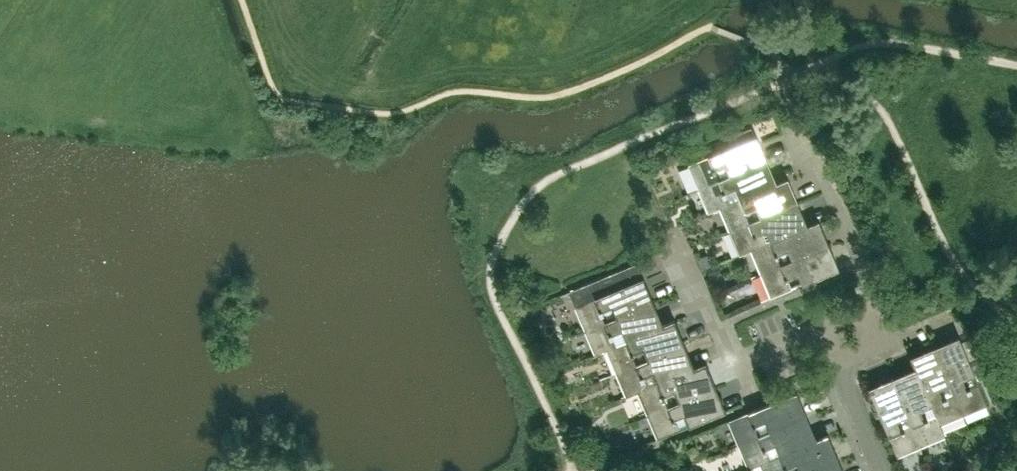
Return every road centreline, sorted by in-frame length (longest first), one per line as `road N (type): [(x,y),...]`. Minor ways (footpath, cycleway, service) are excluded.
road 1 (residential): [(823,325),(879,302),(799,124)]
road 2 (residential): [(823,325),(733,362),(675,230)]

